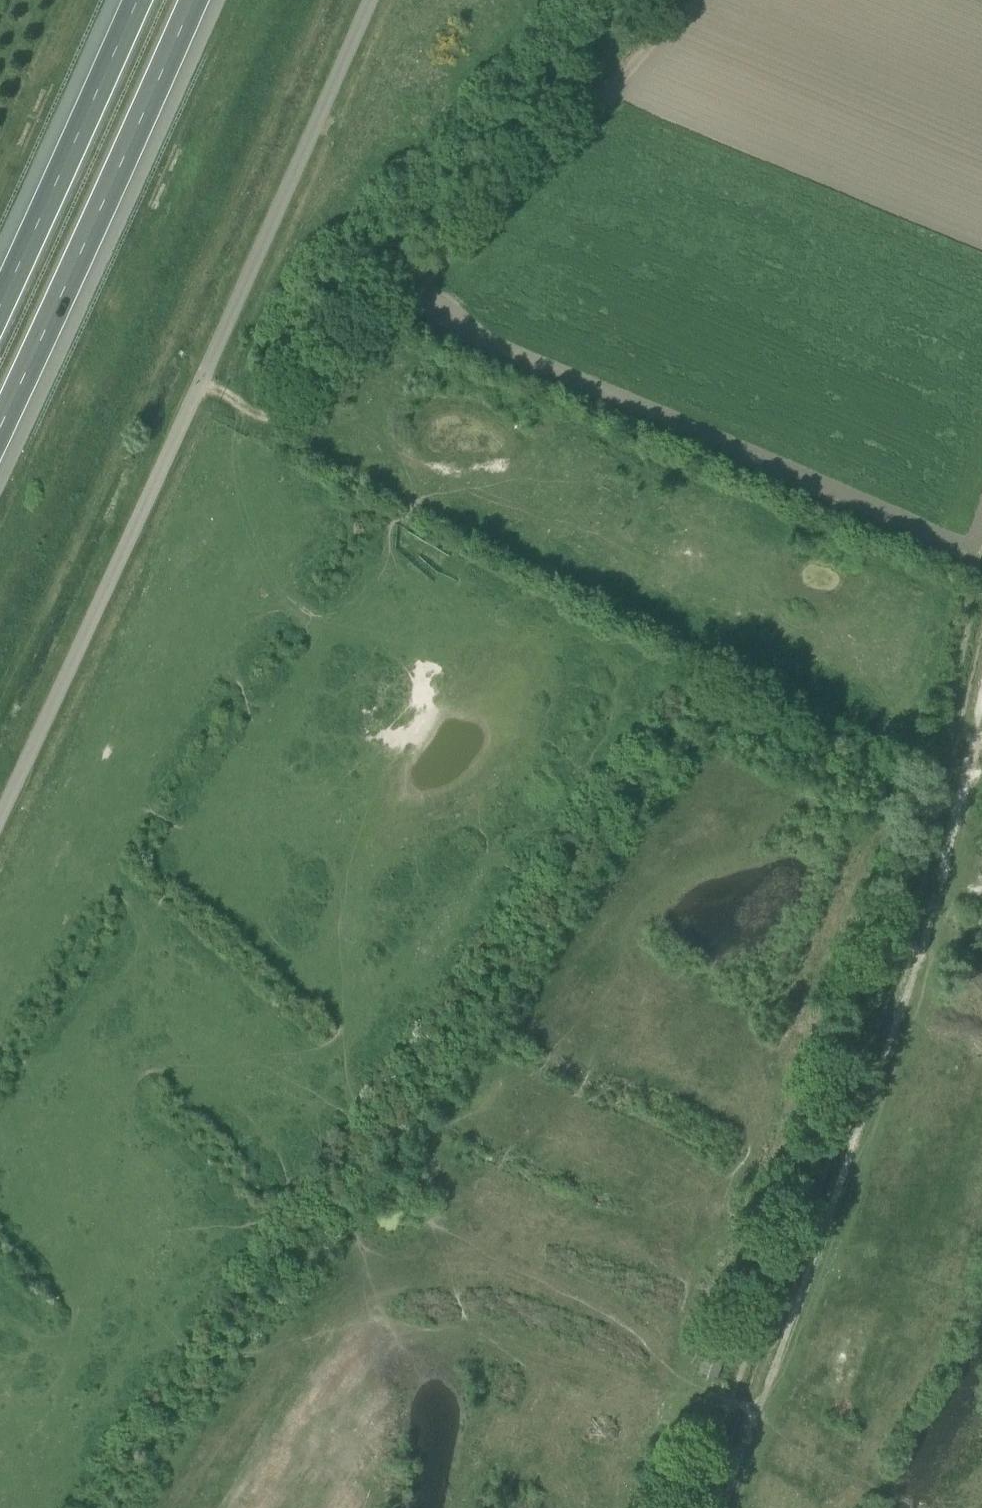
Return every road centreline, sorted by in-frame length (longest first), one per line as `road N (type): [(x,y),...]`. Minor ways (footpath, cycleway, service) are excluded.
road 1 (unclassified): [(0,817),(370,0)]
road 2 (motorway): [(0,443),(198,0)]
road 3 (motorway): [(130,0),(0,289)]
road 4 (track): [(203,382),(266,418),(296,417),(405,303)]

